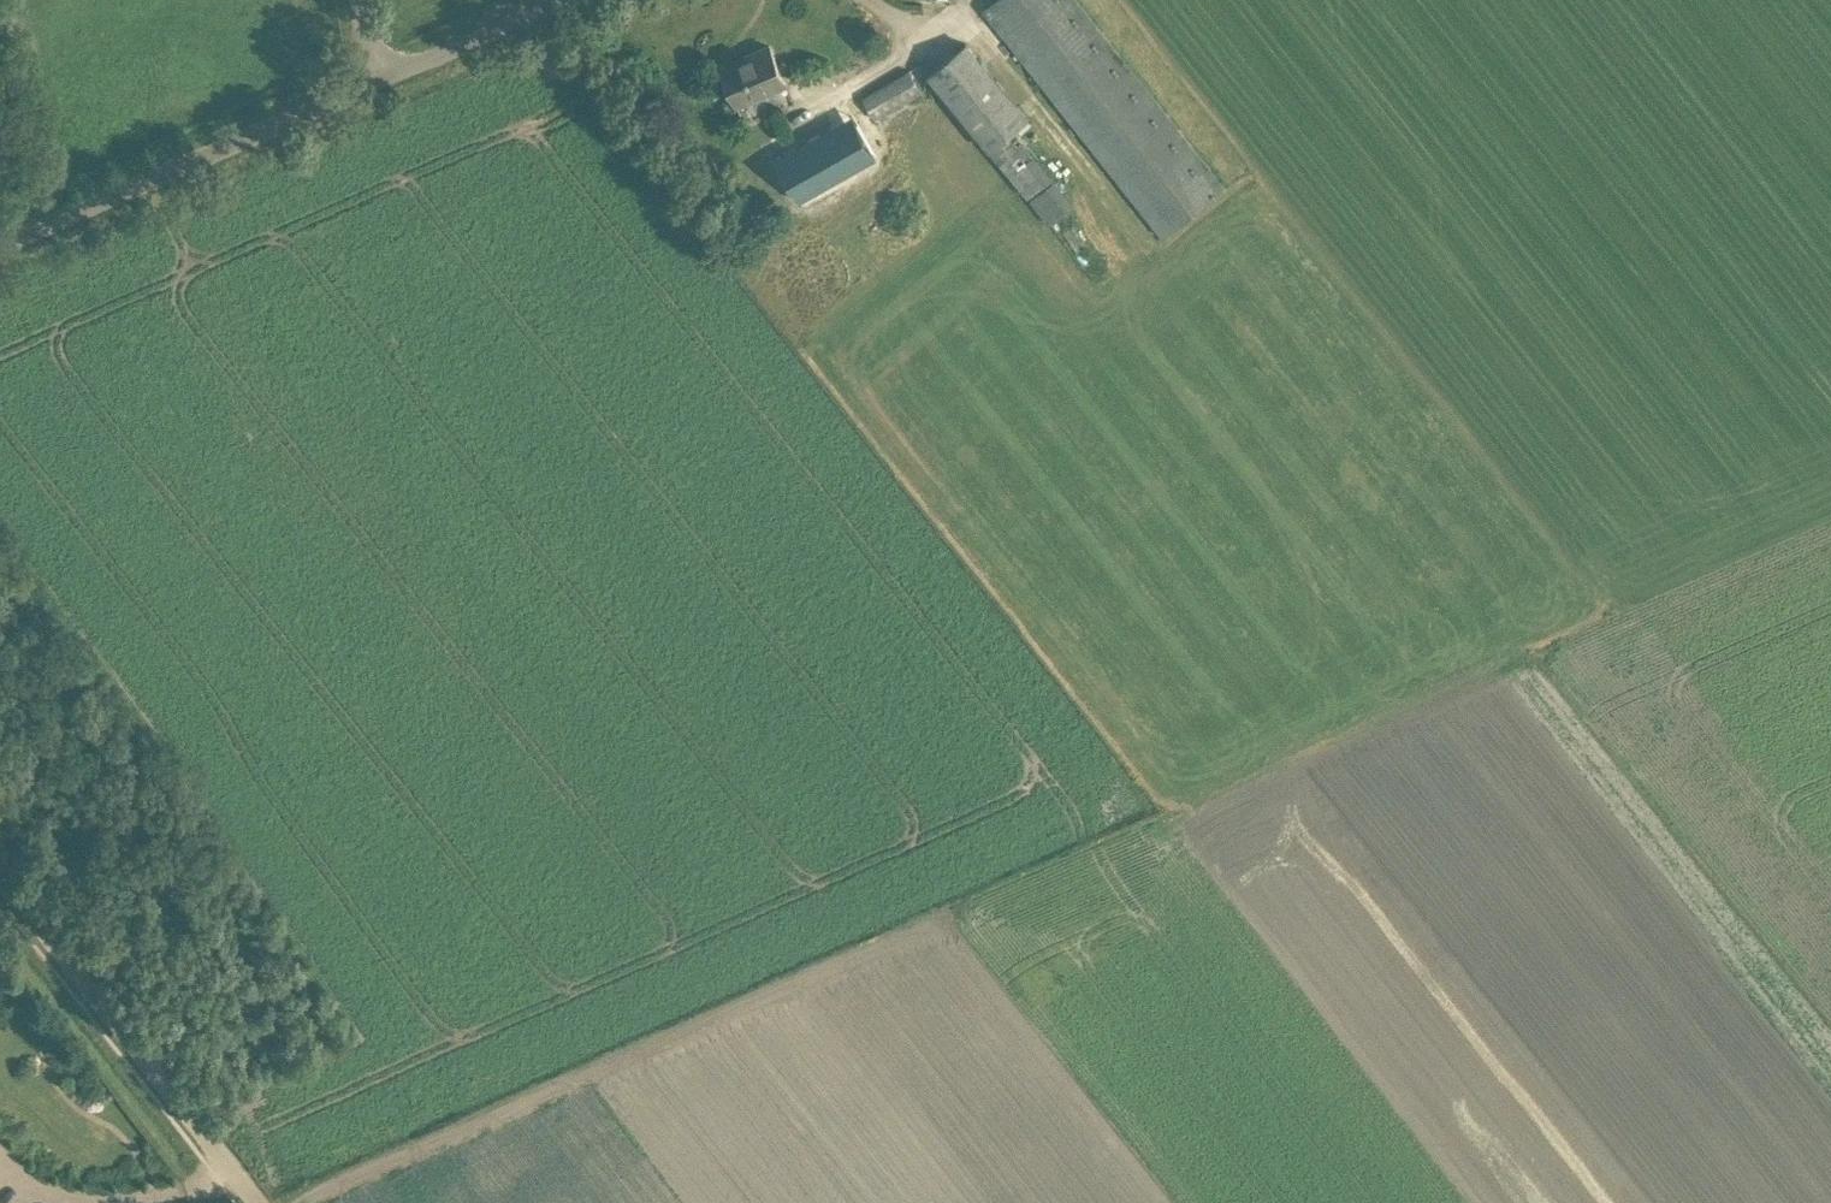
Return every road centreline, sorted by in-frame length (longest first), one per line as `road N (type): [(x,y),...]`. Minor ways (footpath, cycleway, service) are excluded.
road 1 (track): [(0,860),(271,1202)]
road 2 (unclassified): [(0,253),(383,82)]
road 3 (unclassified): [(383,82),(567,0)]

